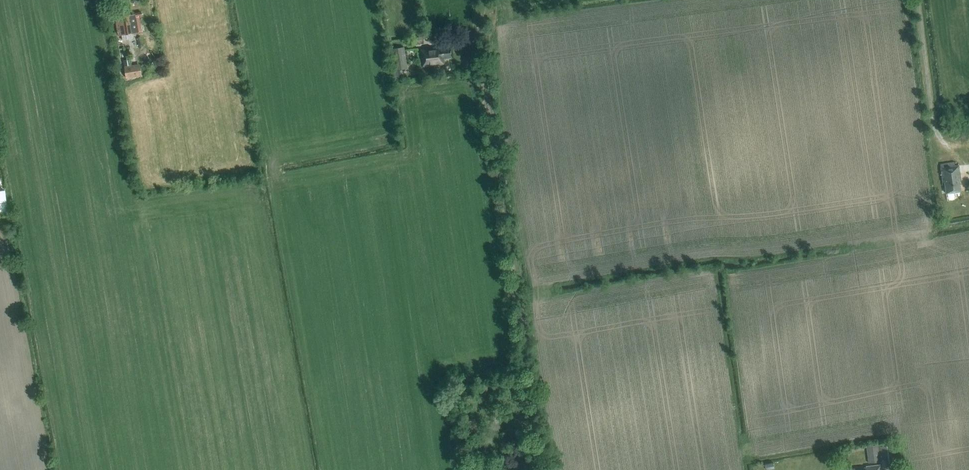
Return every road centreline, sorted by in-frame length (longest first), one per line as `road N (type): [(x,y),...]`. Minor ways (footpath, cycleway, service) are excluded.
road 1 (track): [(483,0),(480,44),(544,469)]

